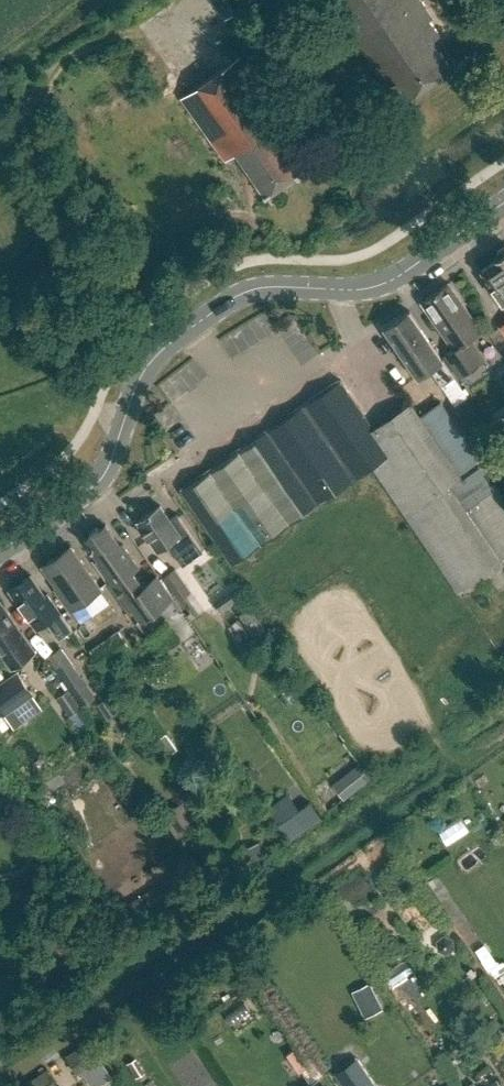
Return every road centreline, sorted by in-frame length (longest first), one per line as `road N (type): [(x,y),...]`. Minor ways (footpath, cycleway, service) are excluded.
road 1 (tertiary): [(0,553),(94,484),(135,386),(196,320),(262,288),(389,281),(503,203)]

